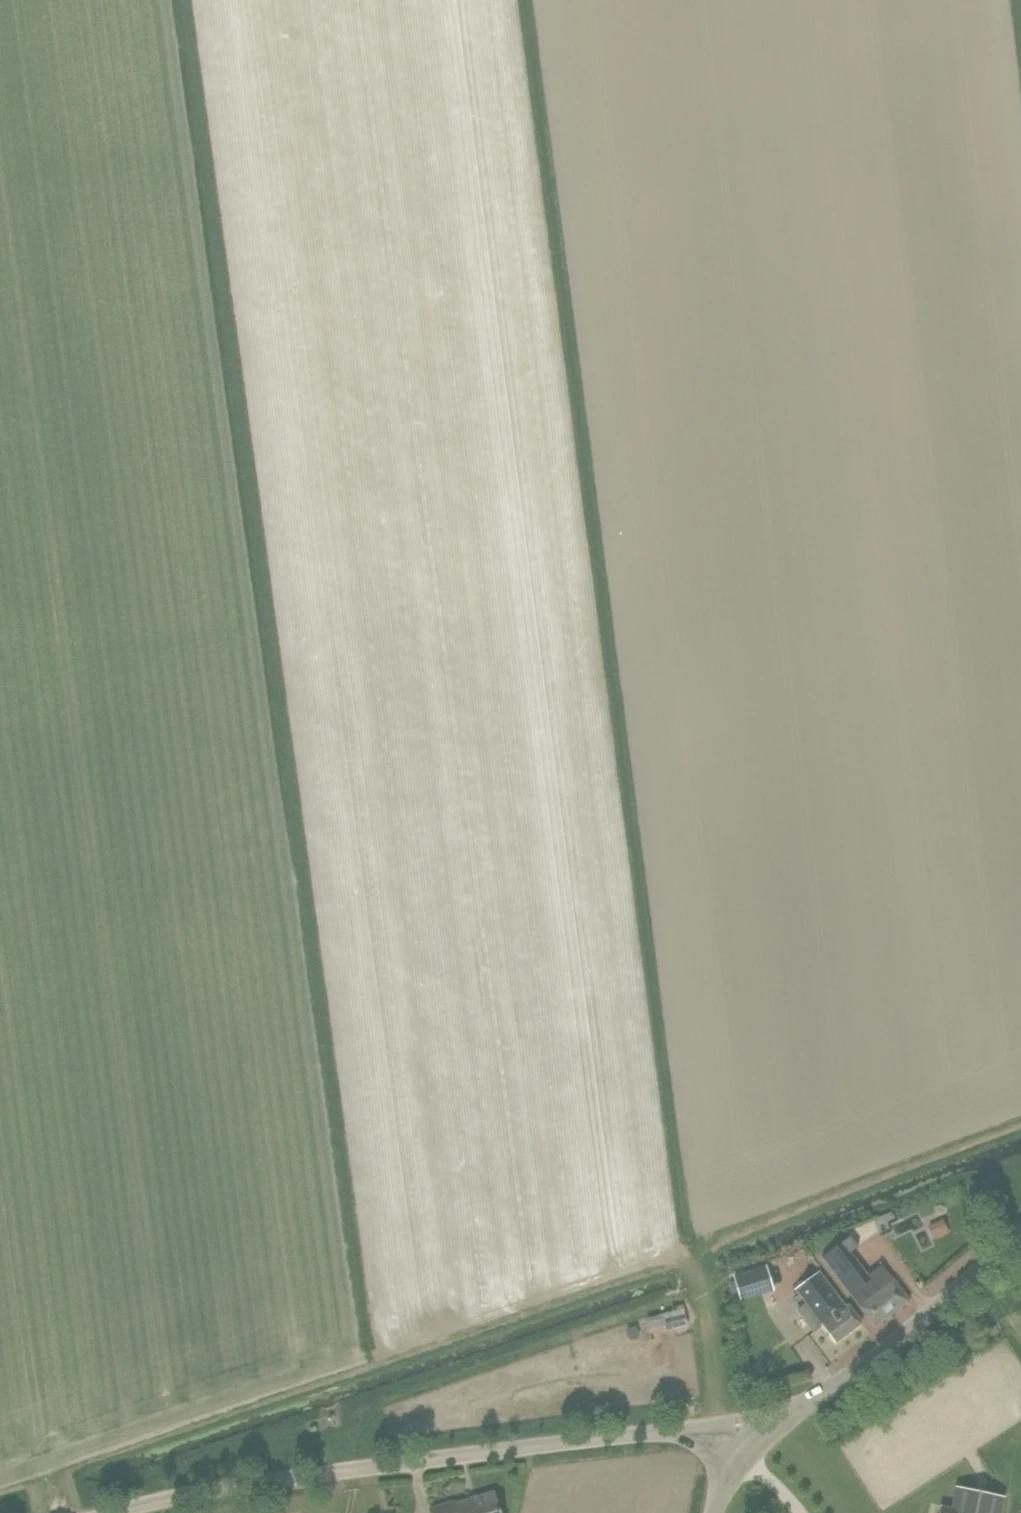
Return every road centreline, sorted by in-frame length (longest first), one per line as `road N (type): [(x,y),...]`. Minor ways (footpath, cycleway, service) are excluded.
road 1 (tertiary): [(129,1512),(390,1464),(634,1436),(733,1437)]
road 2 (tertiary): [(733,1437),(799,1417),(1020,1241)]

